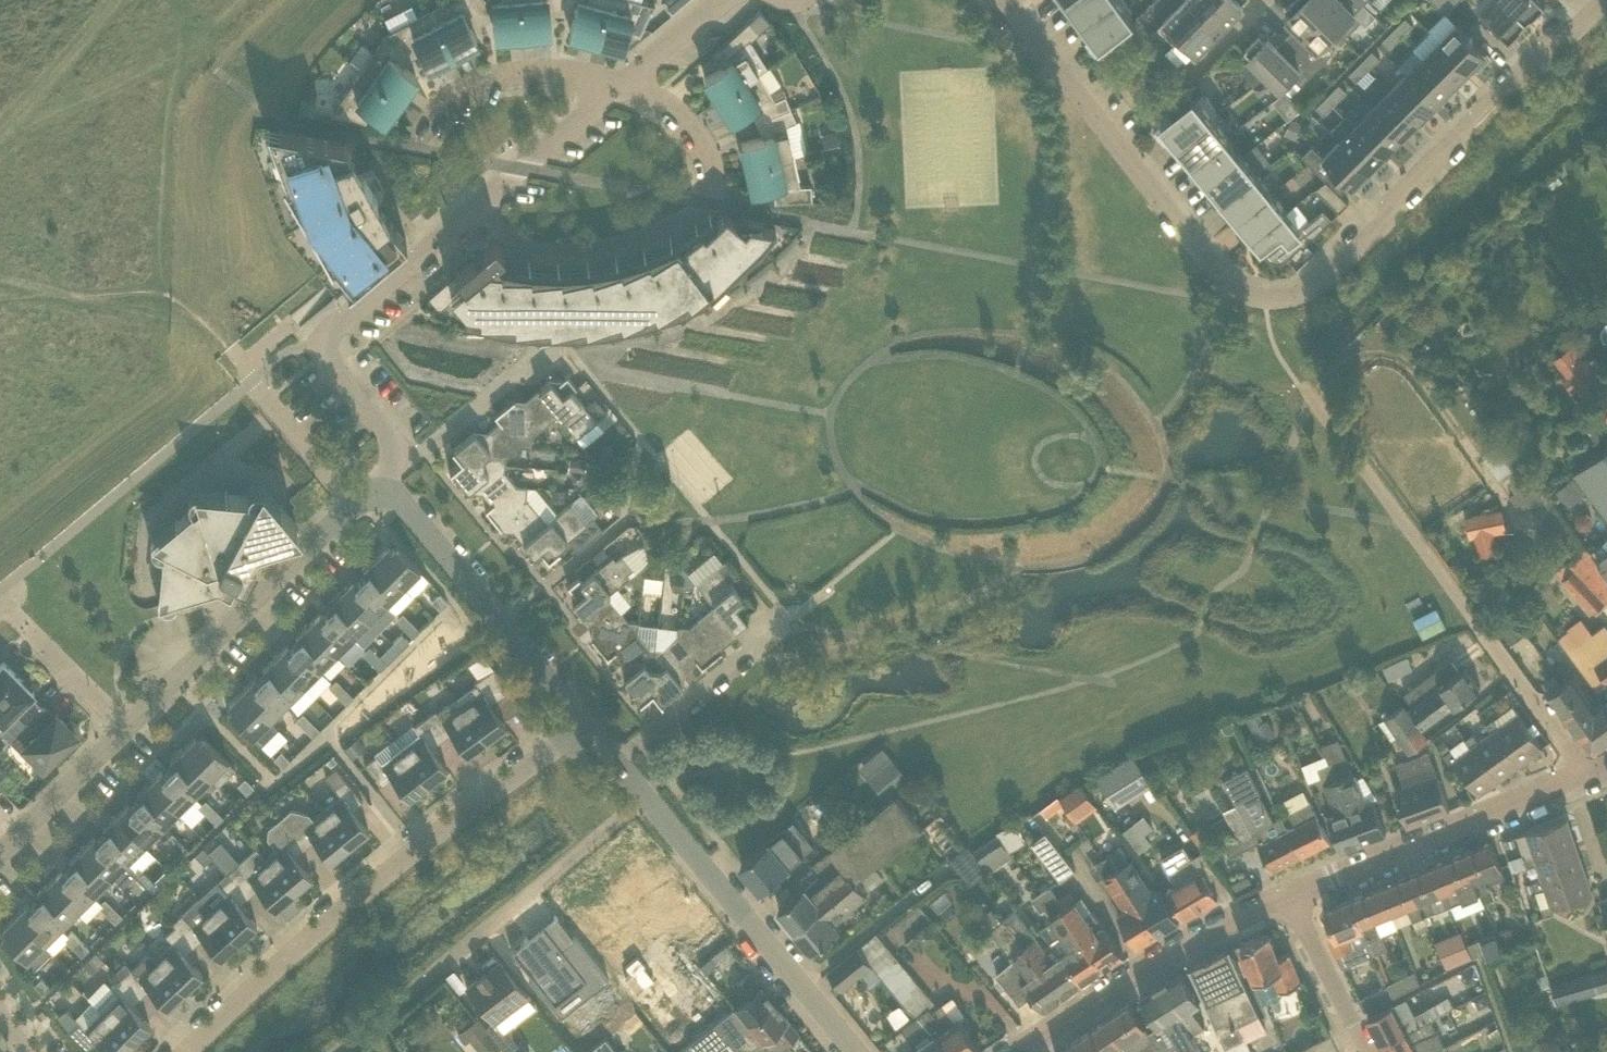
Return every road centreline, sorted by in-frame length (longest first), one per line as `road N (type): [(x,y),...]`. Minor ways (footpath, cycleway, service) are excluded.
road 1 (residential): [(316,342),(720,0)]
road 2 (residential): [(189,1051),(322,923),(585,723)]
road 3 (residential): [(1586,772),(1312,400)]
road 4 (residential): [(1270,304),(1312,296),(1604,0)]
road 5 (residential): [(1270,304),(1236,292),(1006,0)]
road 6 (unclassified): [(337,1051),(645,797)]
road 7 (residential): [(125,729),(385,482)]
road 8 (track): [(1312,400),(1336,369),(1363,355),(1389,355),(1412,370),(1548,560)]
road 9 (residential): [(857,1051),(645,797)]
road 10 (residential): [(1287,896),(1586,772)]
road 11 (residential): [(1013,1051),(1161,955),(1287,896)]
road 12 (residential): [(585,723),(385,482)]
road 13 (residential): [(0,852),(125,729)]
road 14 (residential): [(1287,896),(1366,1051)]
road 15 (residential): [(125,729),(25,625)]

